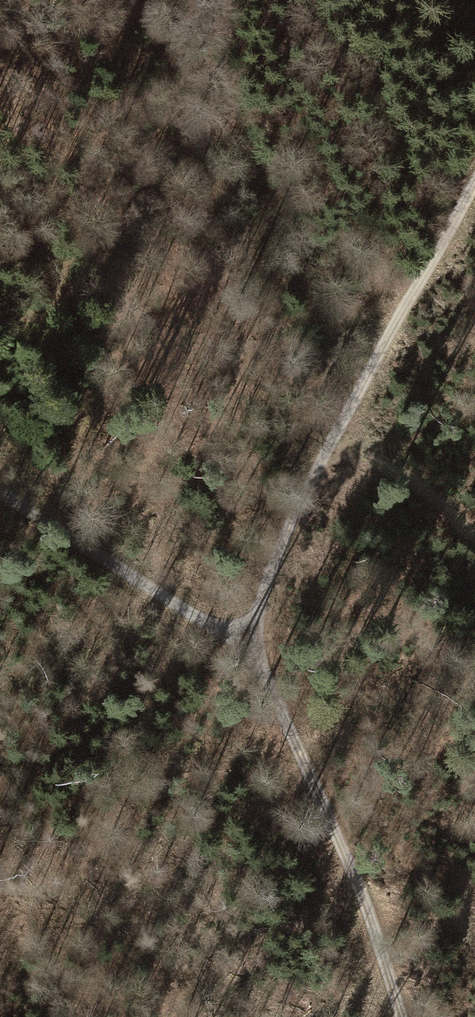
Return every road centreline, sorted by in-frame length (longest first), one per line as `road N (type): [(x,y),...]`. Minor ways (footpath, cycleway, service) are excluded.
road 1 (track): [(0,485),(238,645),(270,680),(373,922),(400,1016)]
road 2 (track): [(474,171),(438,250),(369,359),(238,645)]
road 3 (track): [(337,436),(474,534)]

